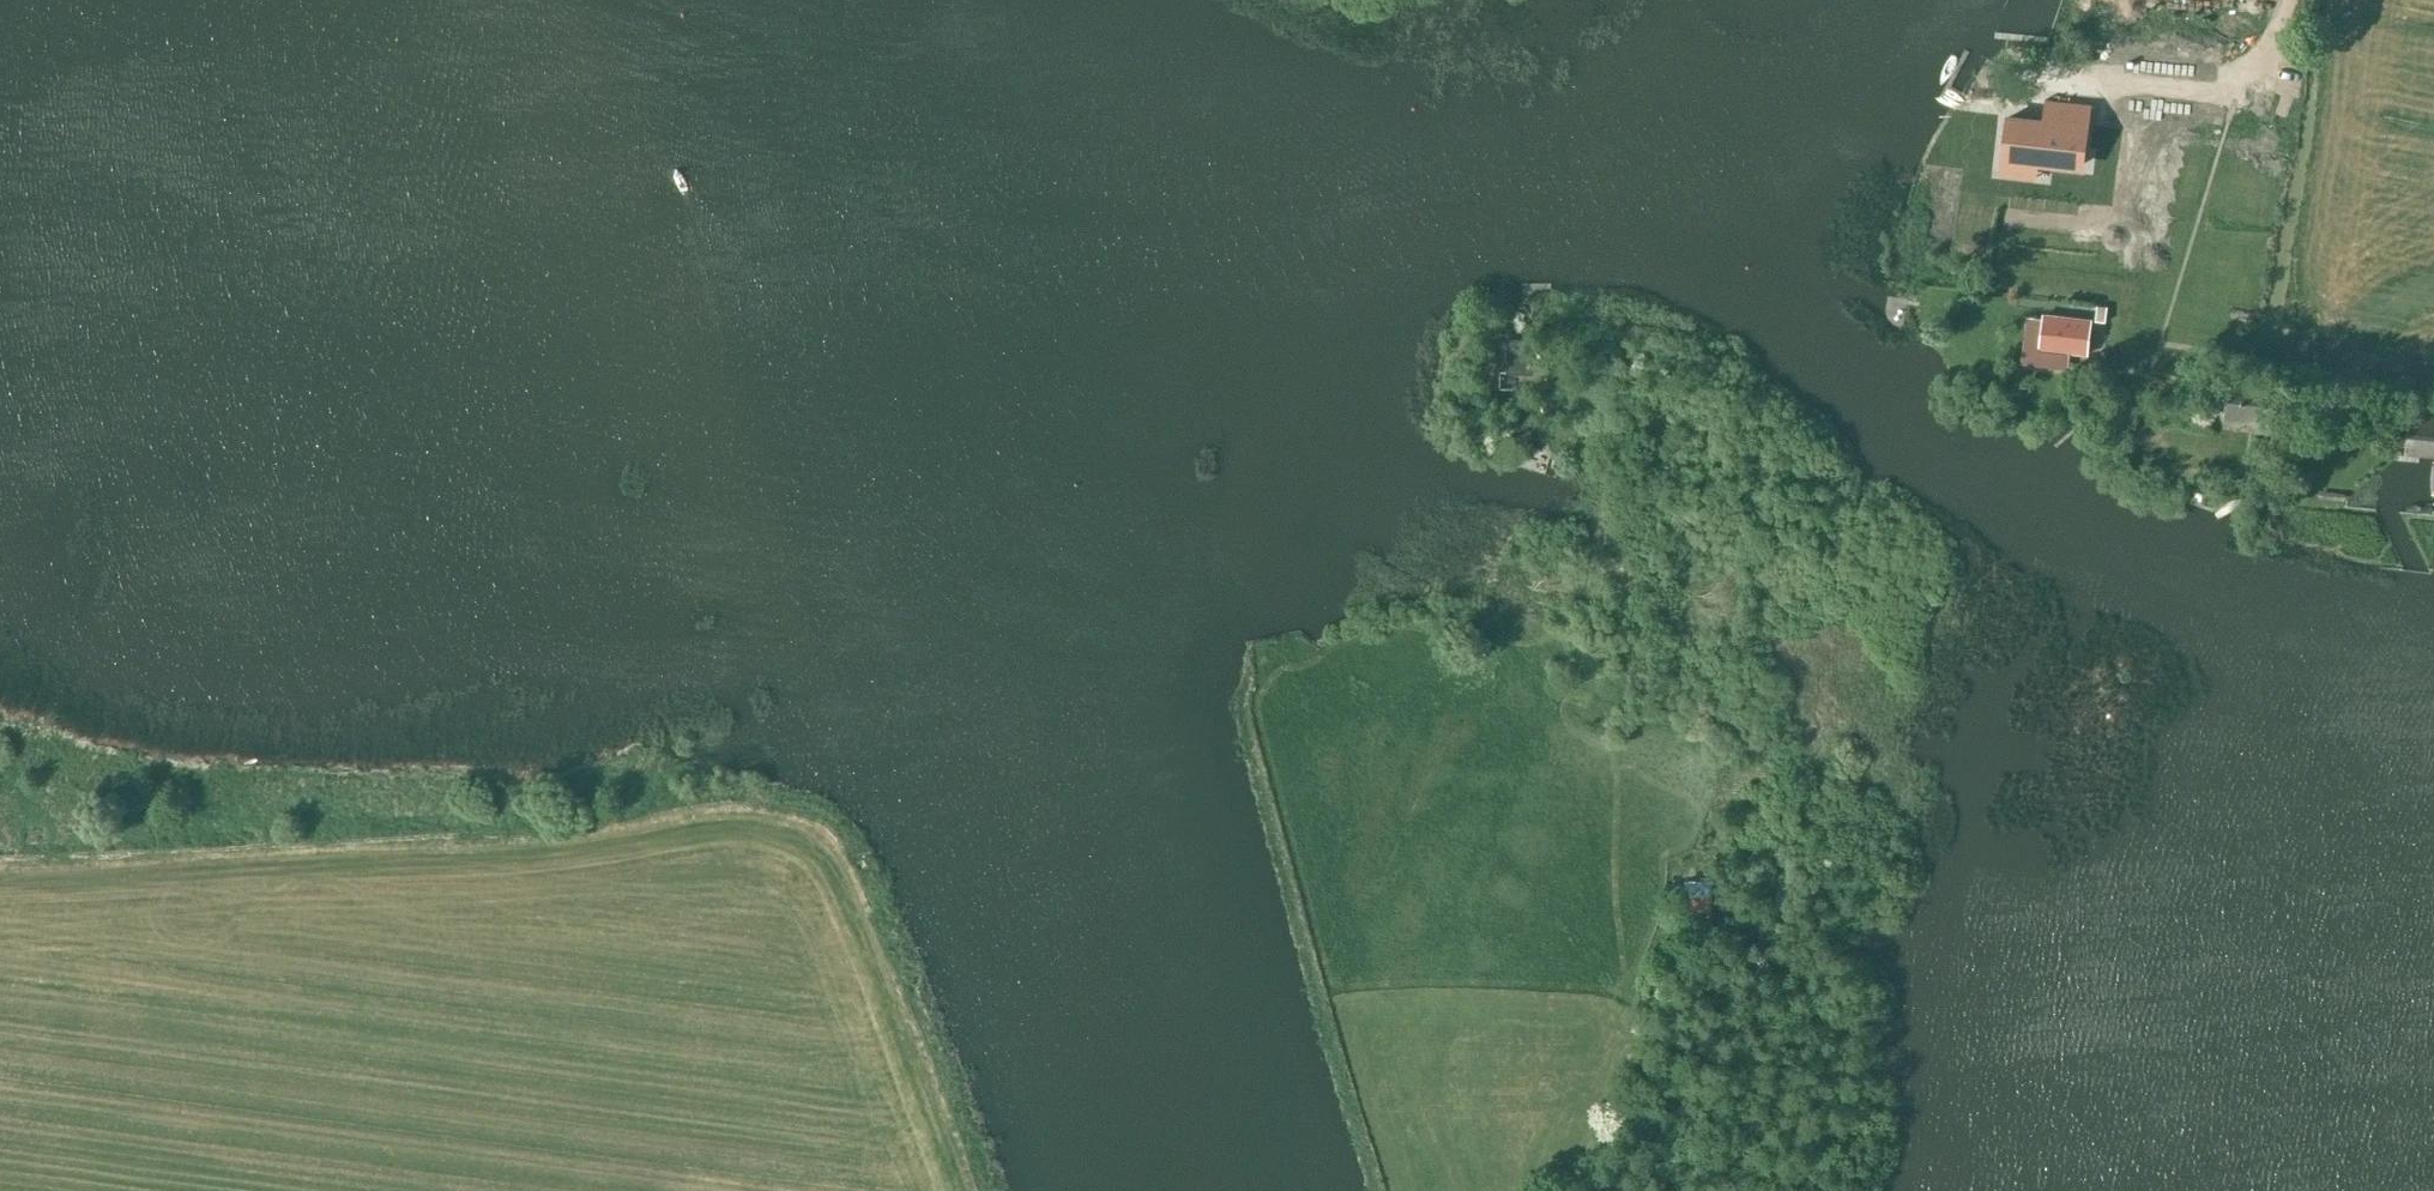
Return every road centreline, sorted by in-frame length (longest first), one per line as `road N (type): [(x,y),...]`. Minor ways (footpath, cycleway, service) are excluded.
road 1 (track): [(2111,0),(2124,288)]

